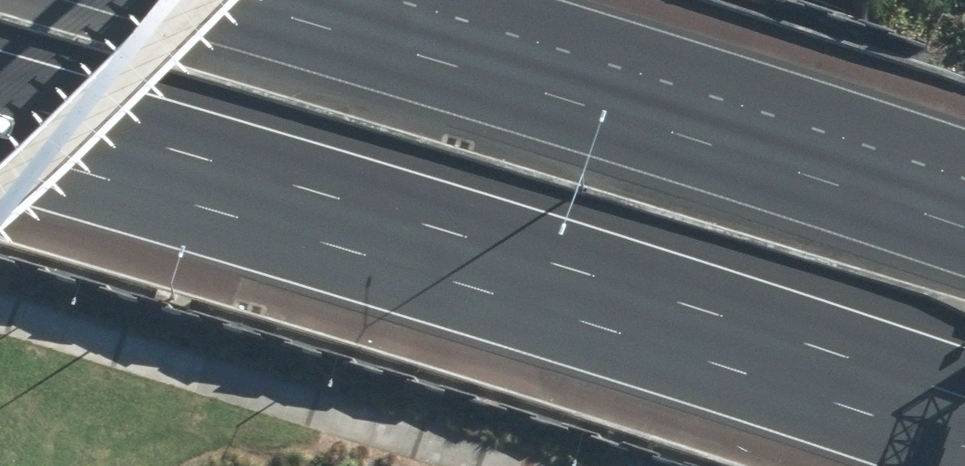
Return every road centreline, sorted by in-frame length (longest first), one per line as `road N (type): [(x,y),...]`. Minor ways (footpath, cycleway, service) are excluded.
road 1 (motorway): [(792,344),(0,102)]
road 2 (motorway): [(223,0),(814,180),(964,234)]
road 3 (motorway): [(964,434),(792,344)]
road 4 (motorway): [(964,407),(792,344)]

